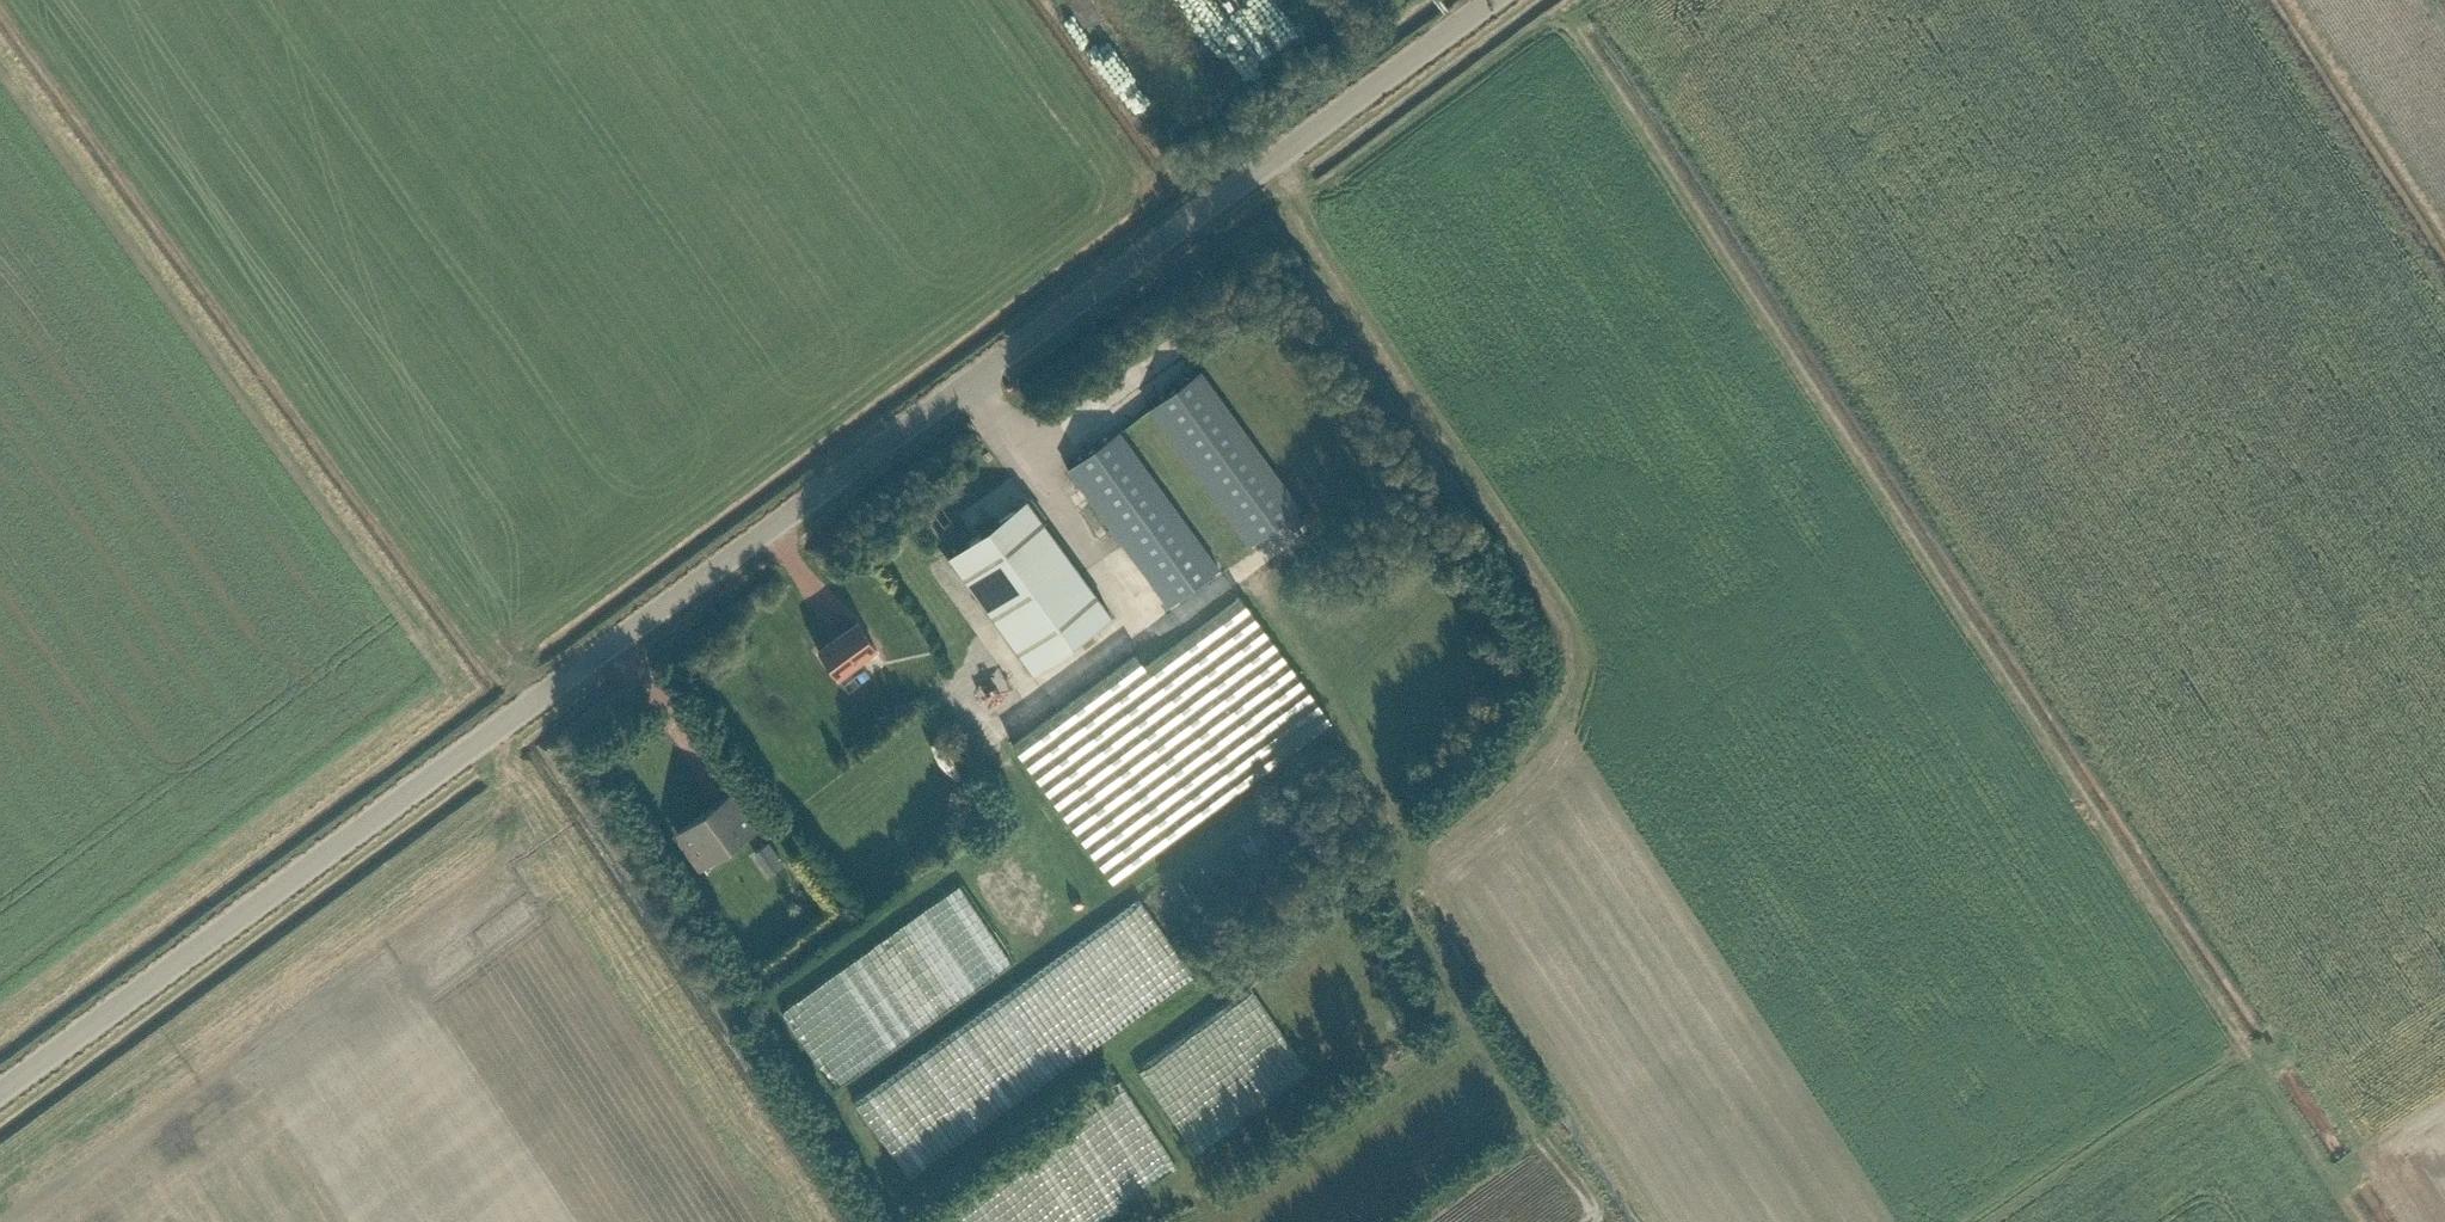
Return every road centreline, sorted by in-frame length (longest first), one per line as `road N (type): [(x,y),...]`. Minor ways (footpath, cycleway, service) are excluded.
road 1 (unclassified): [(0,1089),(1485,0)]

